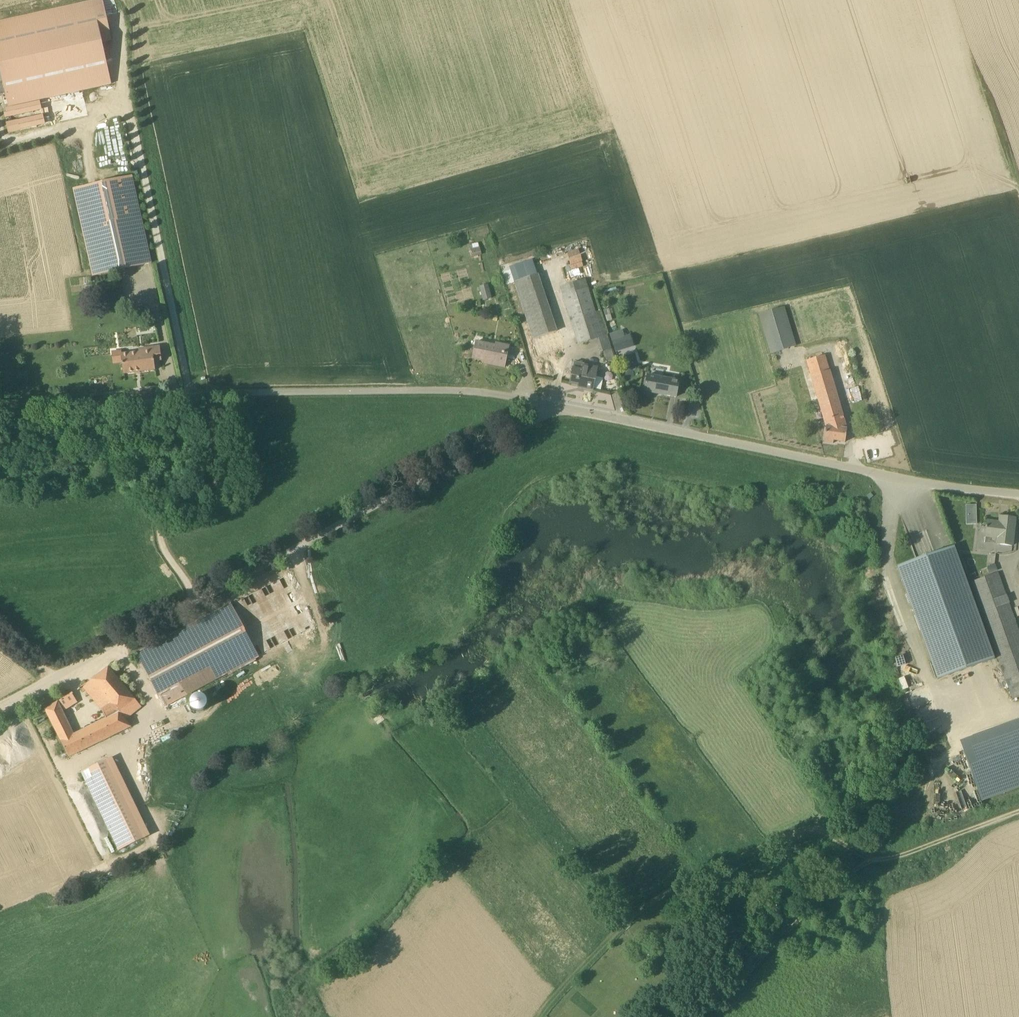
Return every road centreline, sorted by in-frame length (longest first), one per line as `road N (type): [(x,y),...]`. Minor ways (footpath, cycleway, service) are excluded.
road 1 (unclassified): [(0,707),(546,402)]
road 2 (unclassified): [(0,401),(385,389),(546,402)]
road 3 (unclassified): [(1018,495),(880,475),(546,402)]
road 4 (track): [(538,1016),(626,925),(790,834),(828,834),(871,856)]
road 5 (track): [(697,1016),(871,856)]
road 6 (track): [(198,599),(159,529),(181,396)]
road 7 (track): [(871,856),(890,860),(1018,811)]

